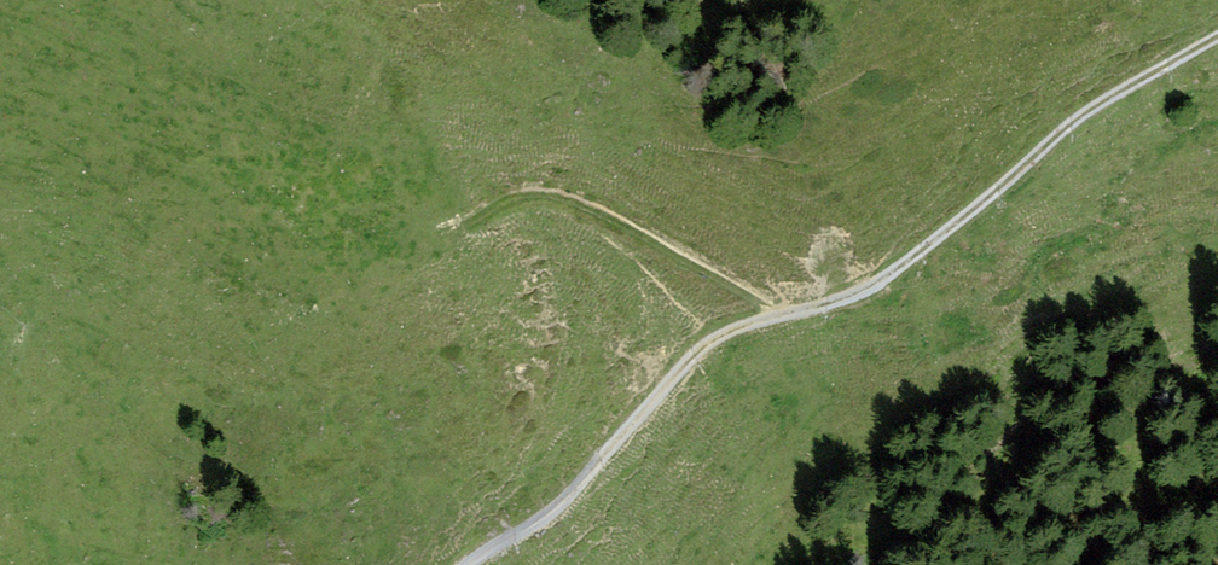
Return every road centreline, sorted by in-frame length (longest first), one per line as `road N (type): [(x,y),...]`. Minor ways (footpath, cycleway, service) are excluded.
road 1 (track): [(784,315),(862,292),(1092,106),(1217,36)]
road 2 (track): [(466,564),(562,505),(707,341),(784,315)]
road 3 (track): [(426,233),(515,189),(551,190),(734,277),(784,315)]

